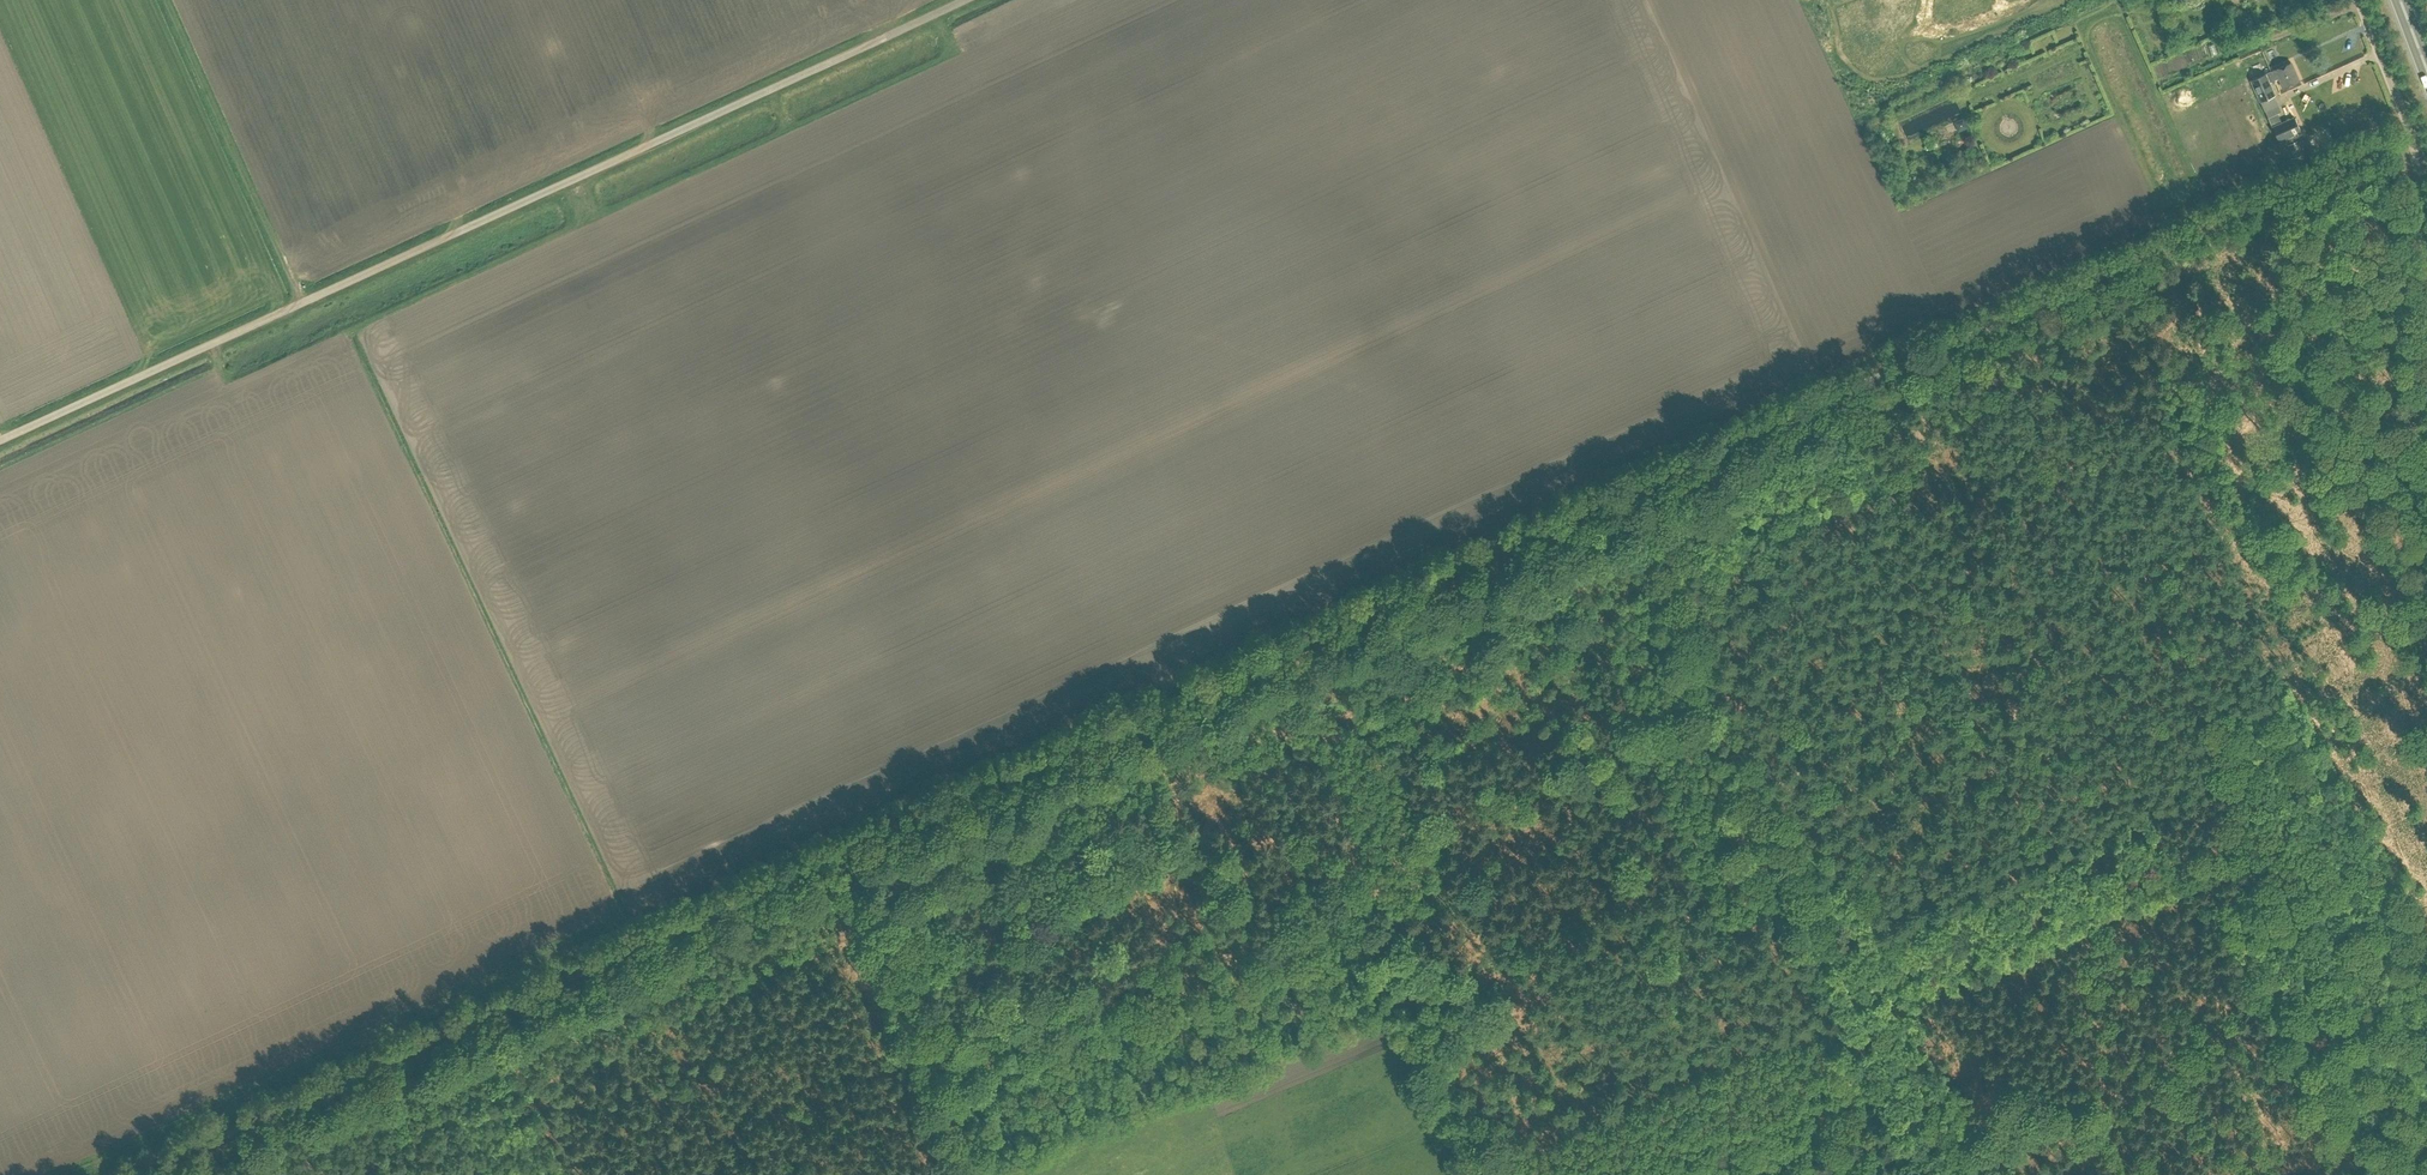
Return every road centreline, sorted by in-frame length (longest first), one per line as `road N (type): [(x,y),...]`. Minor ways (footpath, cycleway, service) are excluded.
road 1 (track): [(0,439),(886,35)]
road 2 (track): [(1628,495),(842,853)]
road 3 (track): [(2409,135),(1628,495)]
road 4 (track): [(842,853),(139,1174)]
road 5 (track): [(842,853),(977,1174)]
road 6 (unclassified): [(2426,239),(2409,135),(2358,0)]

